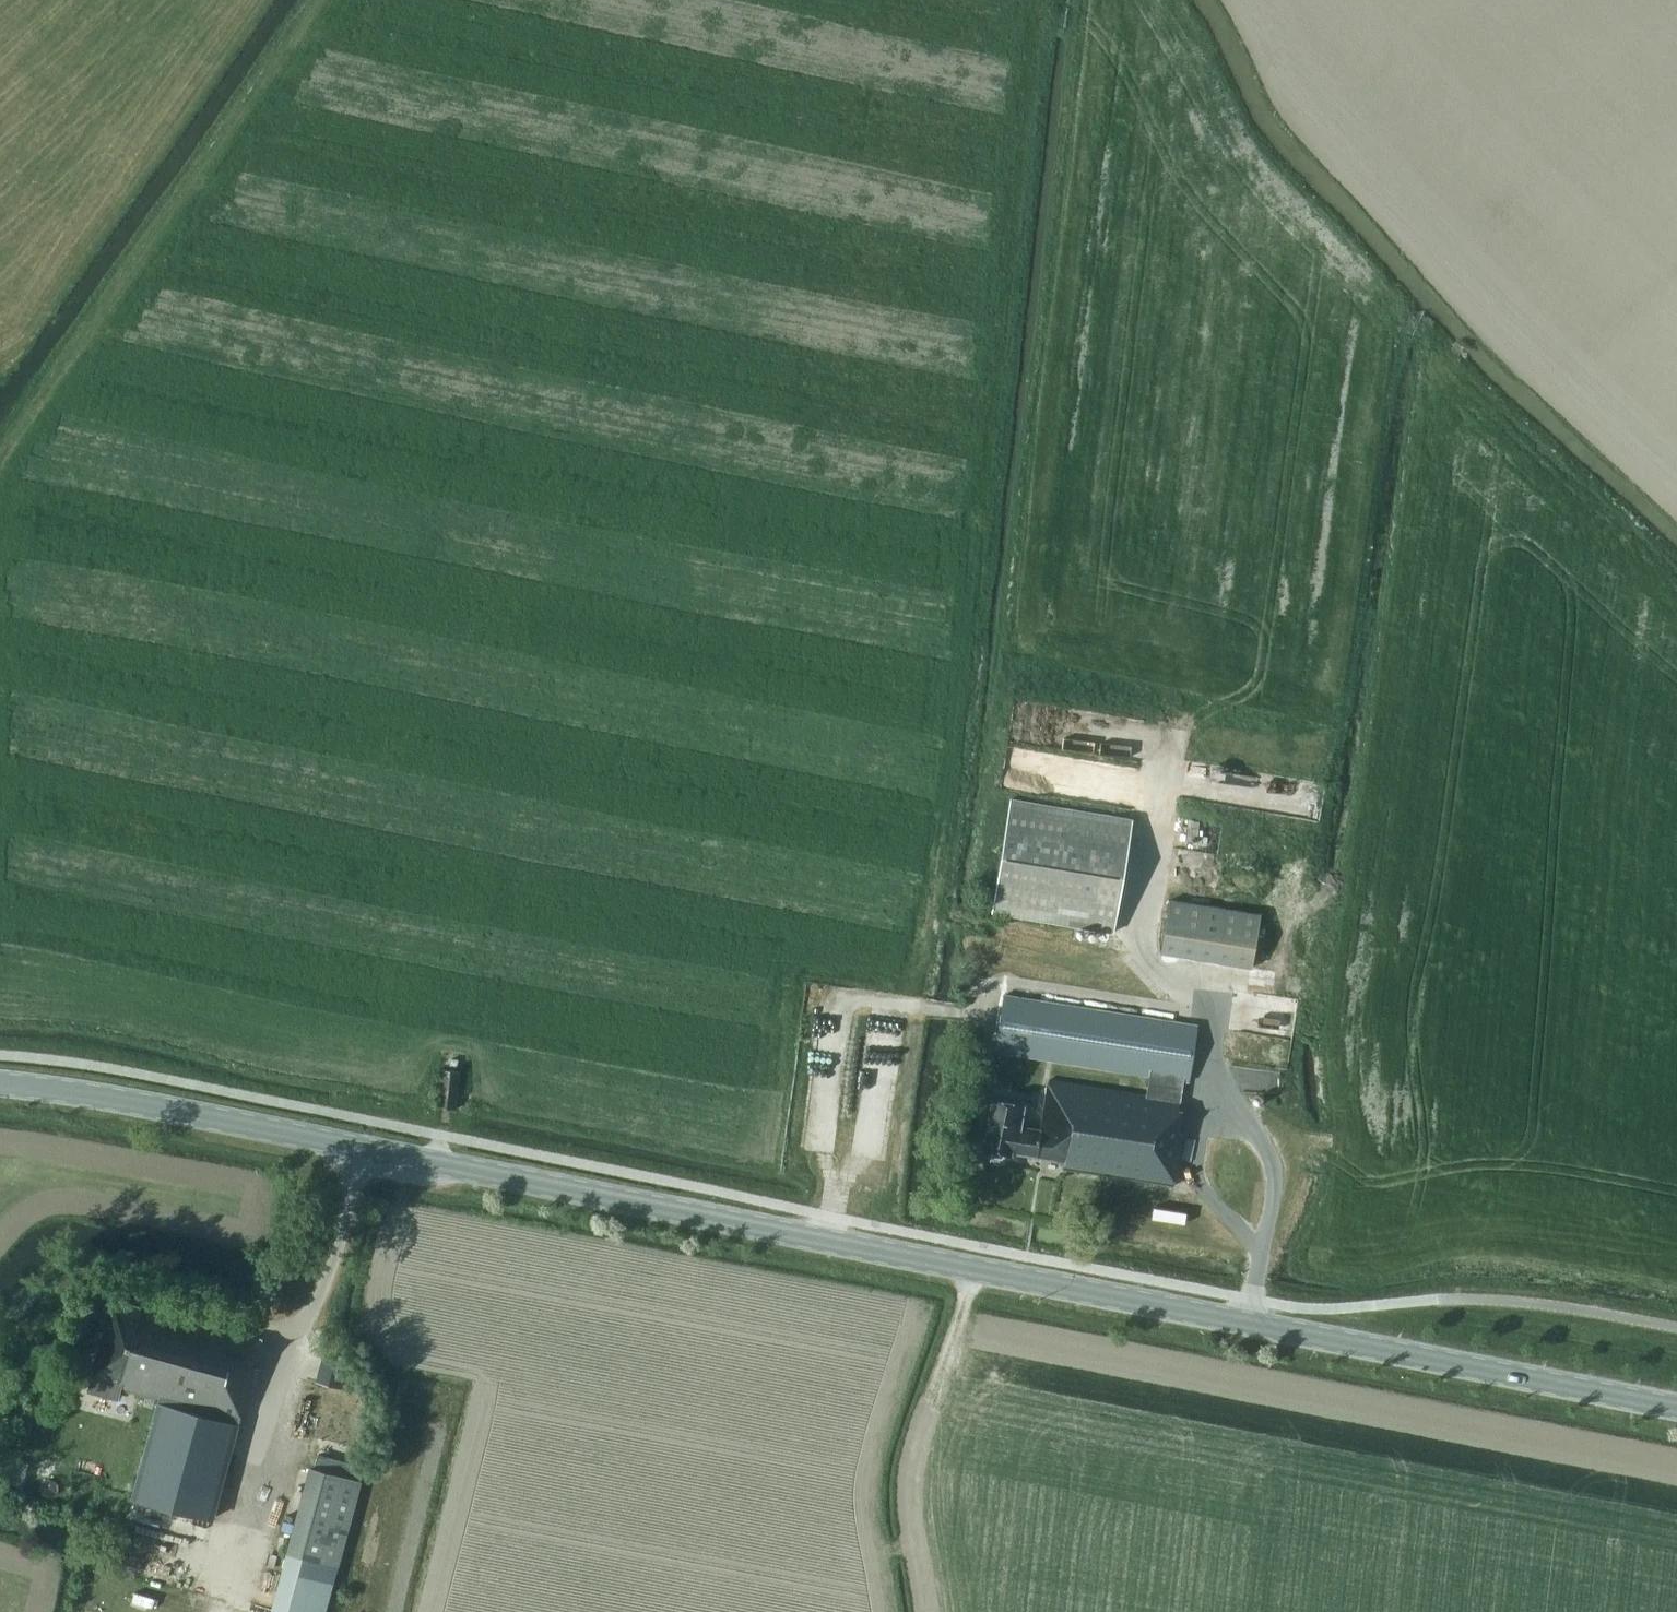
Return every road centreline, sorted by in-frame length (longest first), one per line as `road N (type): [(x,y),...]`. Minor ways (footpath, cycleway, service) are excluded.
road 1 (primary): [(1676,1407),(226,1120),(0,1083)]

